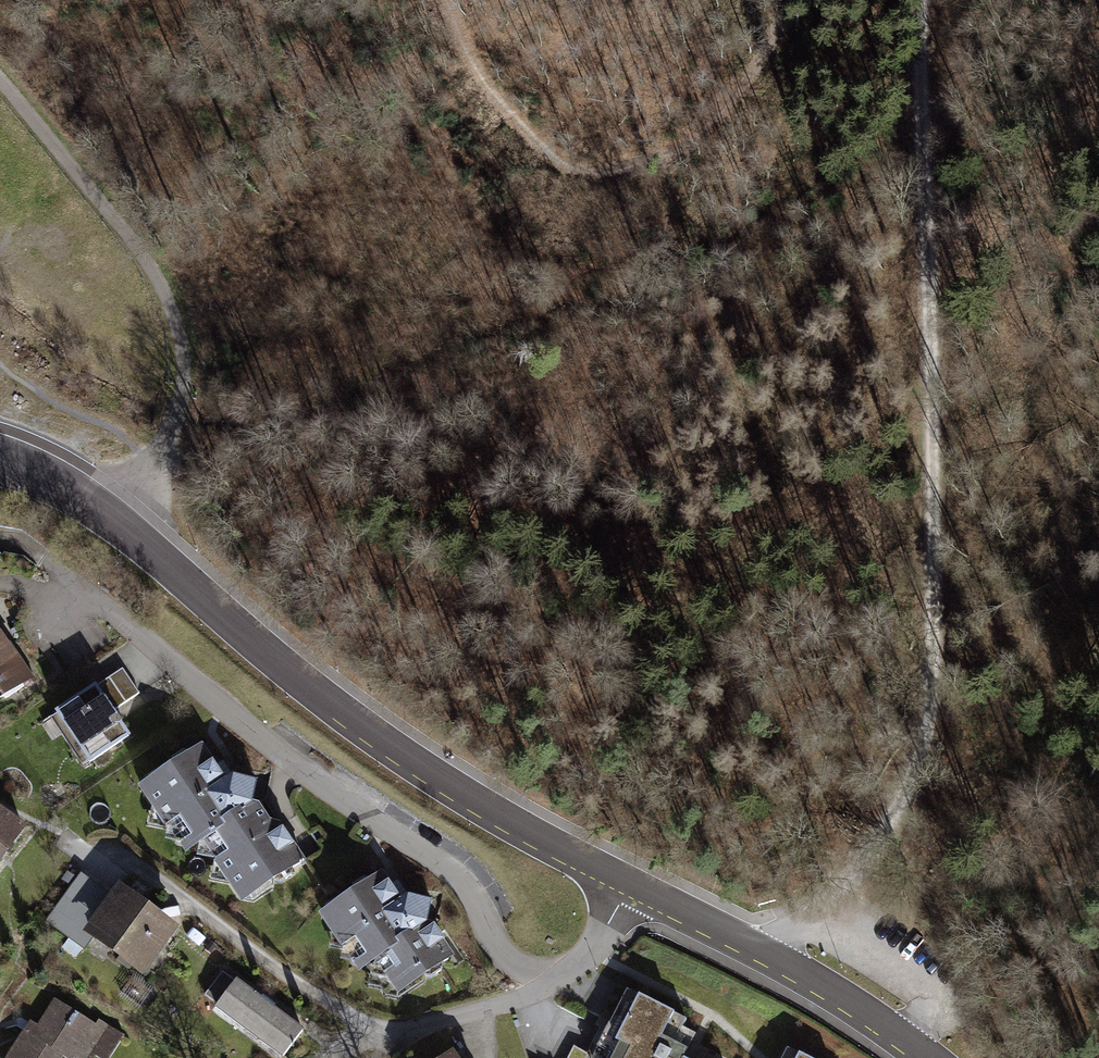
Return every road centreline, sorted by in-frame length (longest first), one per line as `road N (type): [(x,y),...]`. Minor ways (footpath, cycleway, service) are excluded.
road 1 (track): [(808,923),(894,809),(930,696),(924,0)]
road 2 (tertiary): [(0,459),(57,482),(116,523),(344,715),(465,796),(628,885)]
road 3 (residential): [(562,977),(508,961),(469,888),(446,866),(279,751),(80,589)]
road 4 (track): [(0,89),(155,266),(178,322),(184,382),(161,462),(116,523)]
road 5 (track): [(794,0),(701,125),(608,174),(559,158),(467,57),(447,0)]
road 6 (tertiary): [(628,885),(782,963),(927,1057)]
road 7 (residential): [(386,1036),(121,855)]
road 8 (residential): [(562,977),(539,992),(386,1036)]

